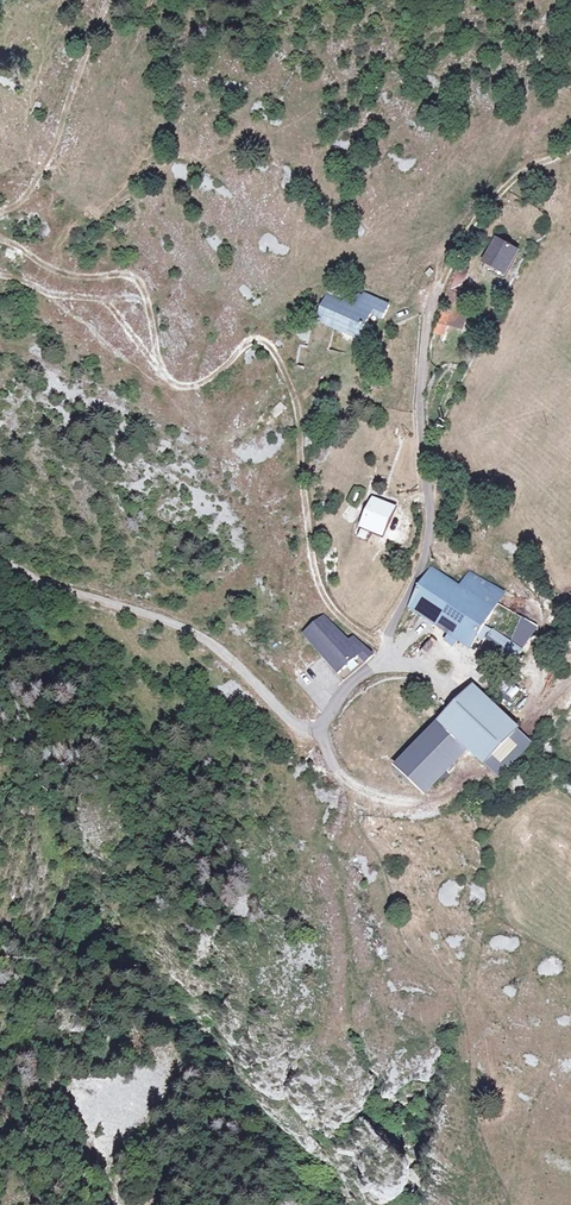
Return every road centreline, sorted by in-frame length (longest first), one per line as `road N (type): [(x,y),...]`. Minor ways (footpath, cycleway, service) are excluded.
road 1 (track): [(147,301),(156,362),(183,389),(227,366),(246,341),(268,344),(295,404),(313,576),(347,627),(386,647)]
road 2 (unclassified): [(368,668),(320,727),(303,731),(213,646),(0,556)]
road 3 (residential): [(441,286),(430,312),(420,407),(429,527),(386,647),(368,668)]
road 4 (track): [(0,211),(30,190),(52,150),(108,0)]
road 5 (track): [(570,147),(498,197),(441,286)]
road 6 (track): [(570,661),(518,679),(388,643)]
road 7 (track): [(147,301),(126,274),(59,274),(0,241)]

